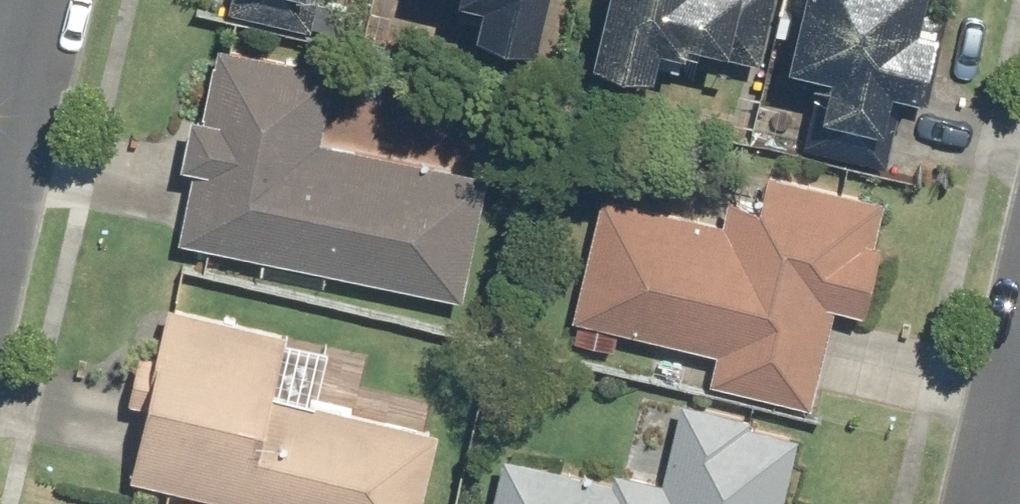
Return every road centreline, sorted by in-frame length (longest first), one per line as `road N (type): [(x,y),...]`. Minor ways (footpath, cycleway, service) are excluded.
road 1 (residential): [(44,0),(0,180)]
road 2 (residential): [(989,503),(1019,371)]

